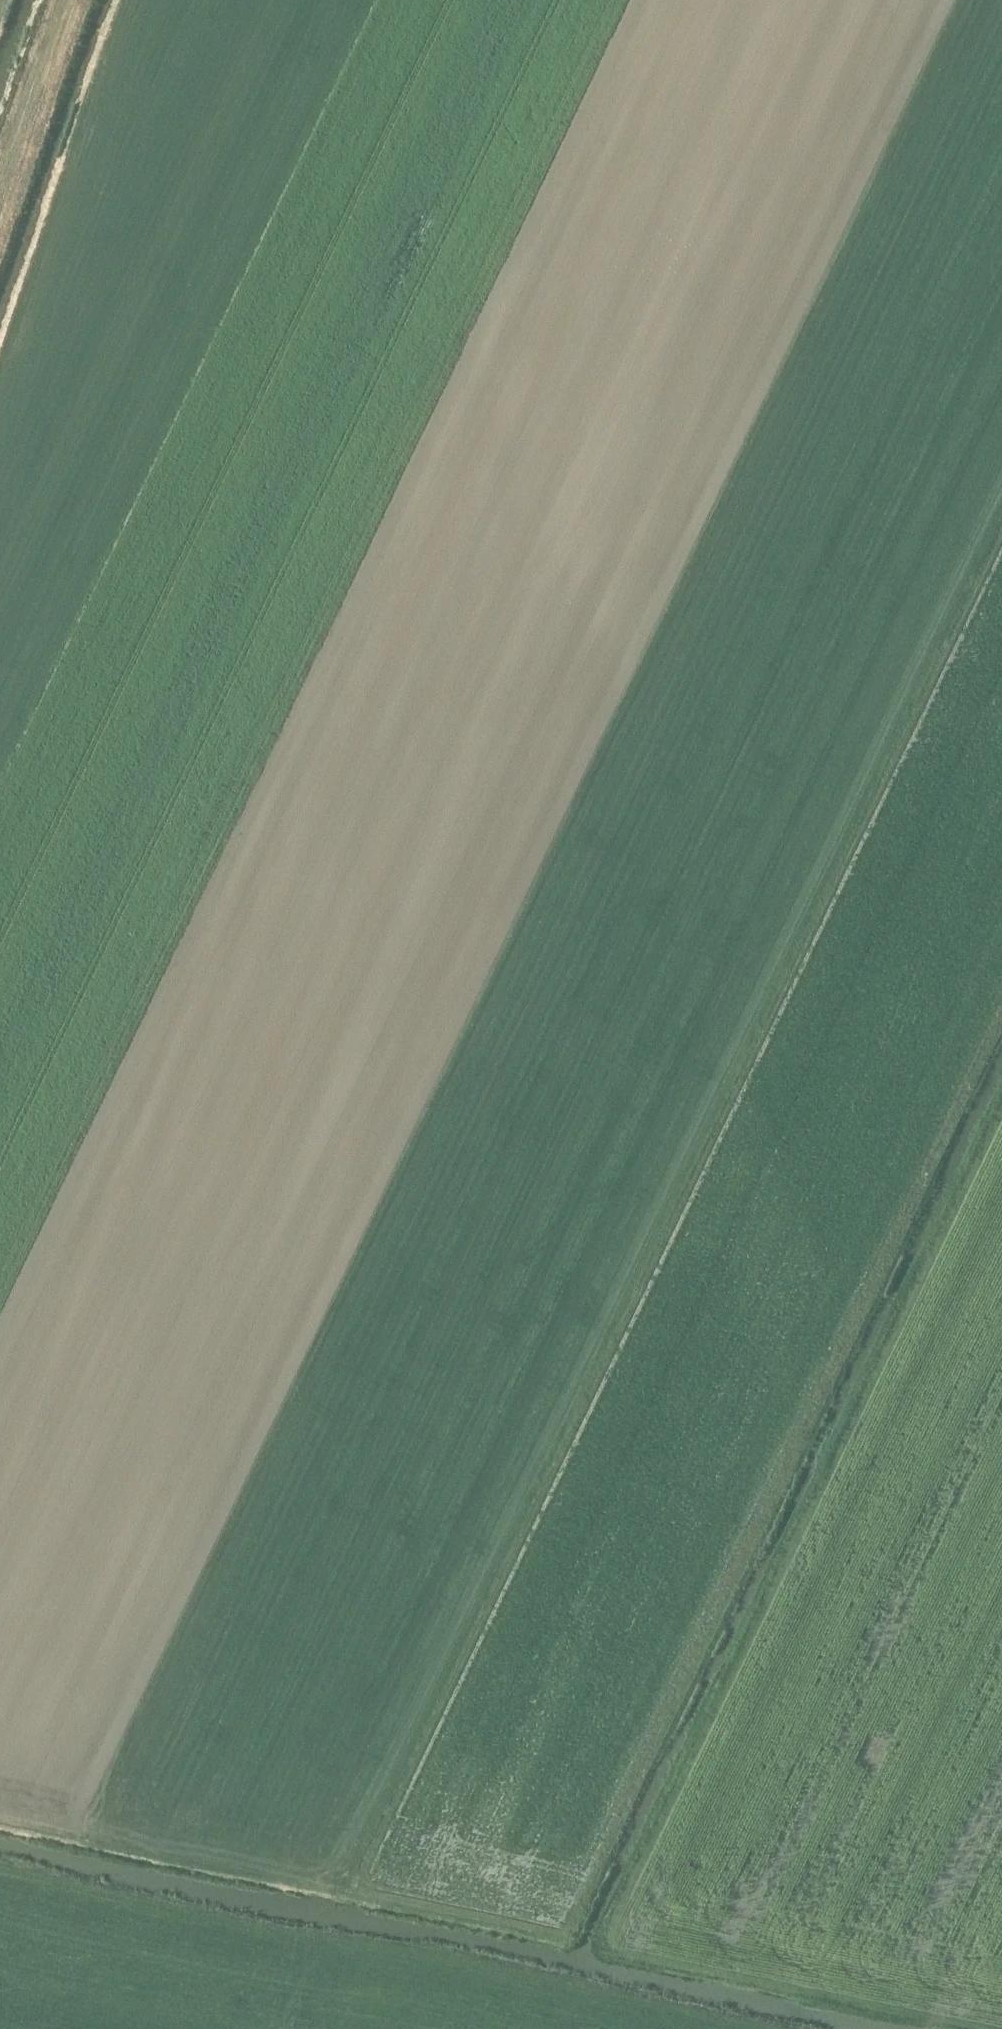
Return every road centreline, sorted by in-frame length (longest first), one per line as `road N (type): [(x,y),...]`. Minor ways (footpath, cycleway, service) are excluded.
road 1 (track): [(0,206),(71,0)]

